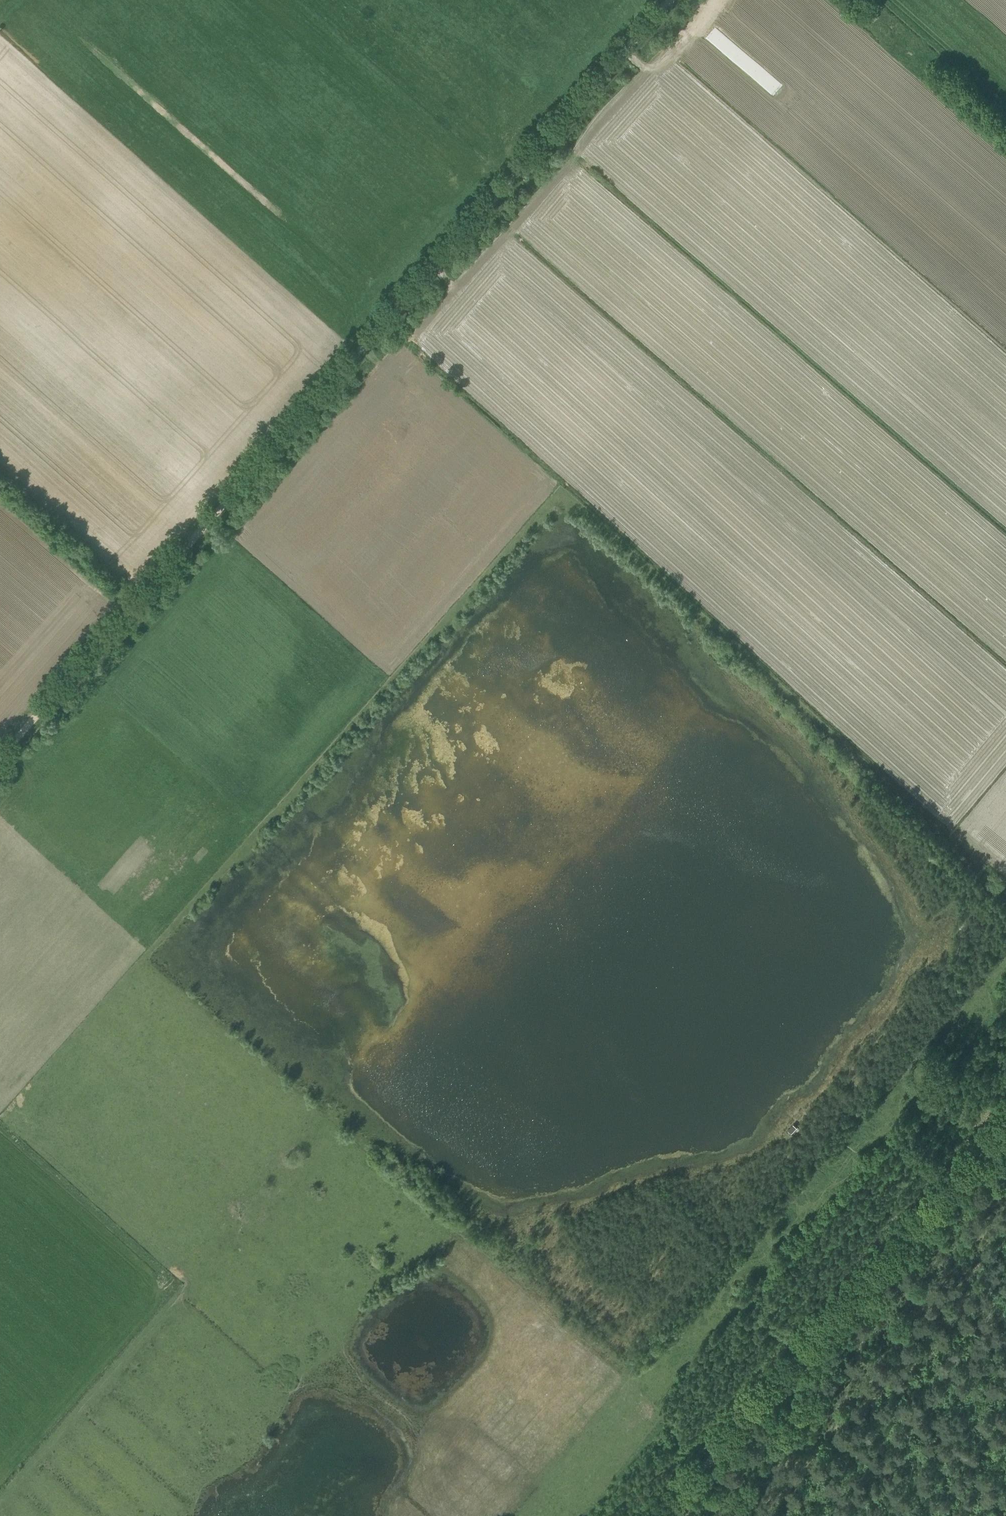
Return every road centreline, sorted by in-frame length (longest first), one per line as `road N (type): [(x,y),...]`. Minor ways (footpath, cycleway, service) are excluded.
road 1 (track): [(0,764),(670,0)]
road 2 (track): [(1005,1124),(659,1515)]

